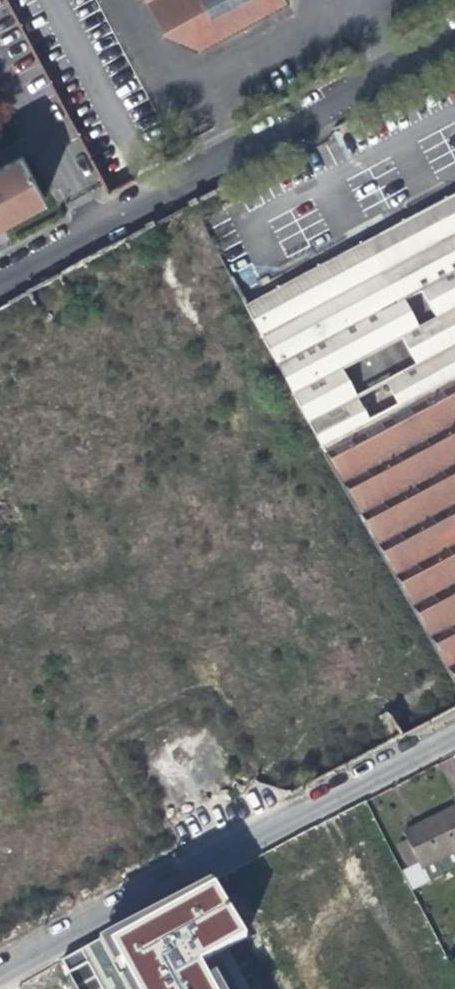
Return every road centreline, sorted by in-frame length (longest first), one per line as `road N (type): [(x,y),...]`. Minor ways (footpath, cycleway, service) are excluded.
road 1 (residential): [(0,966),(454,727)]
road 2 (residential): [(80,227),(454,31)]
road 3 (residential): [(0,93),(36,137),(80,227)]

